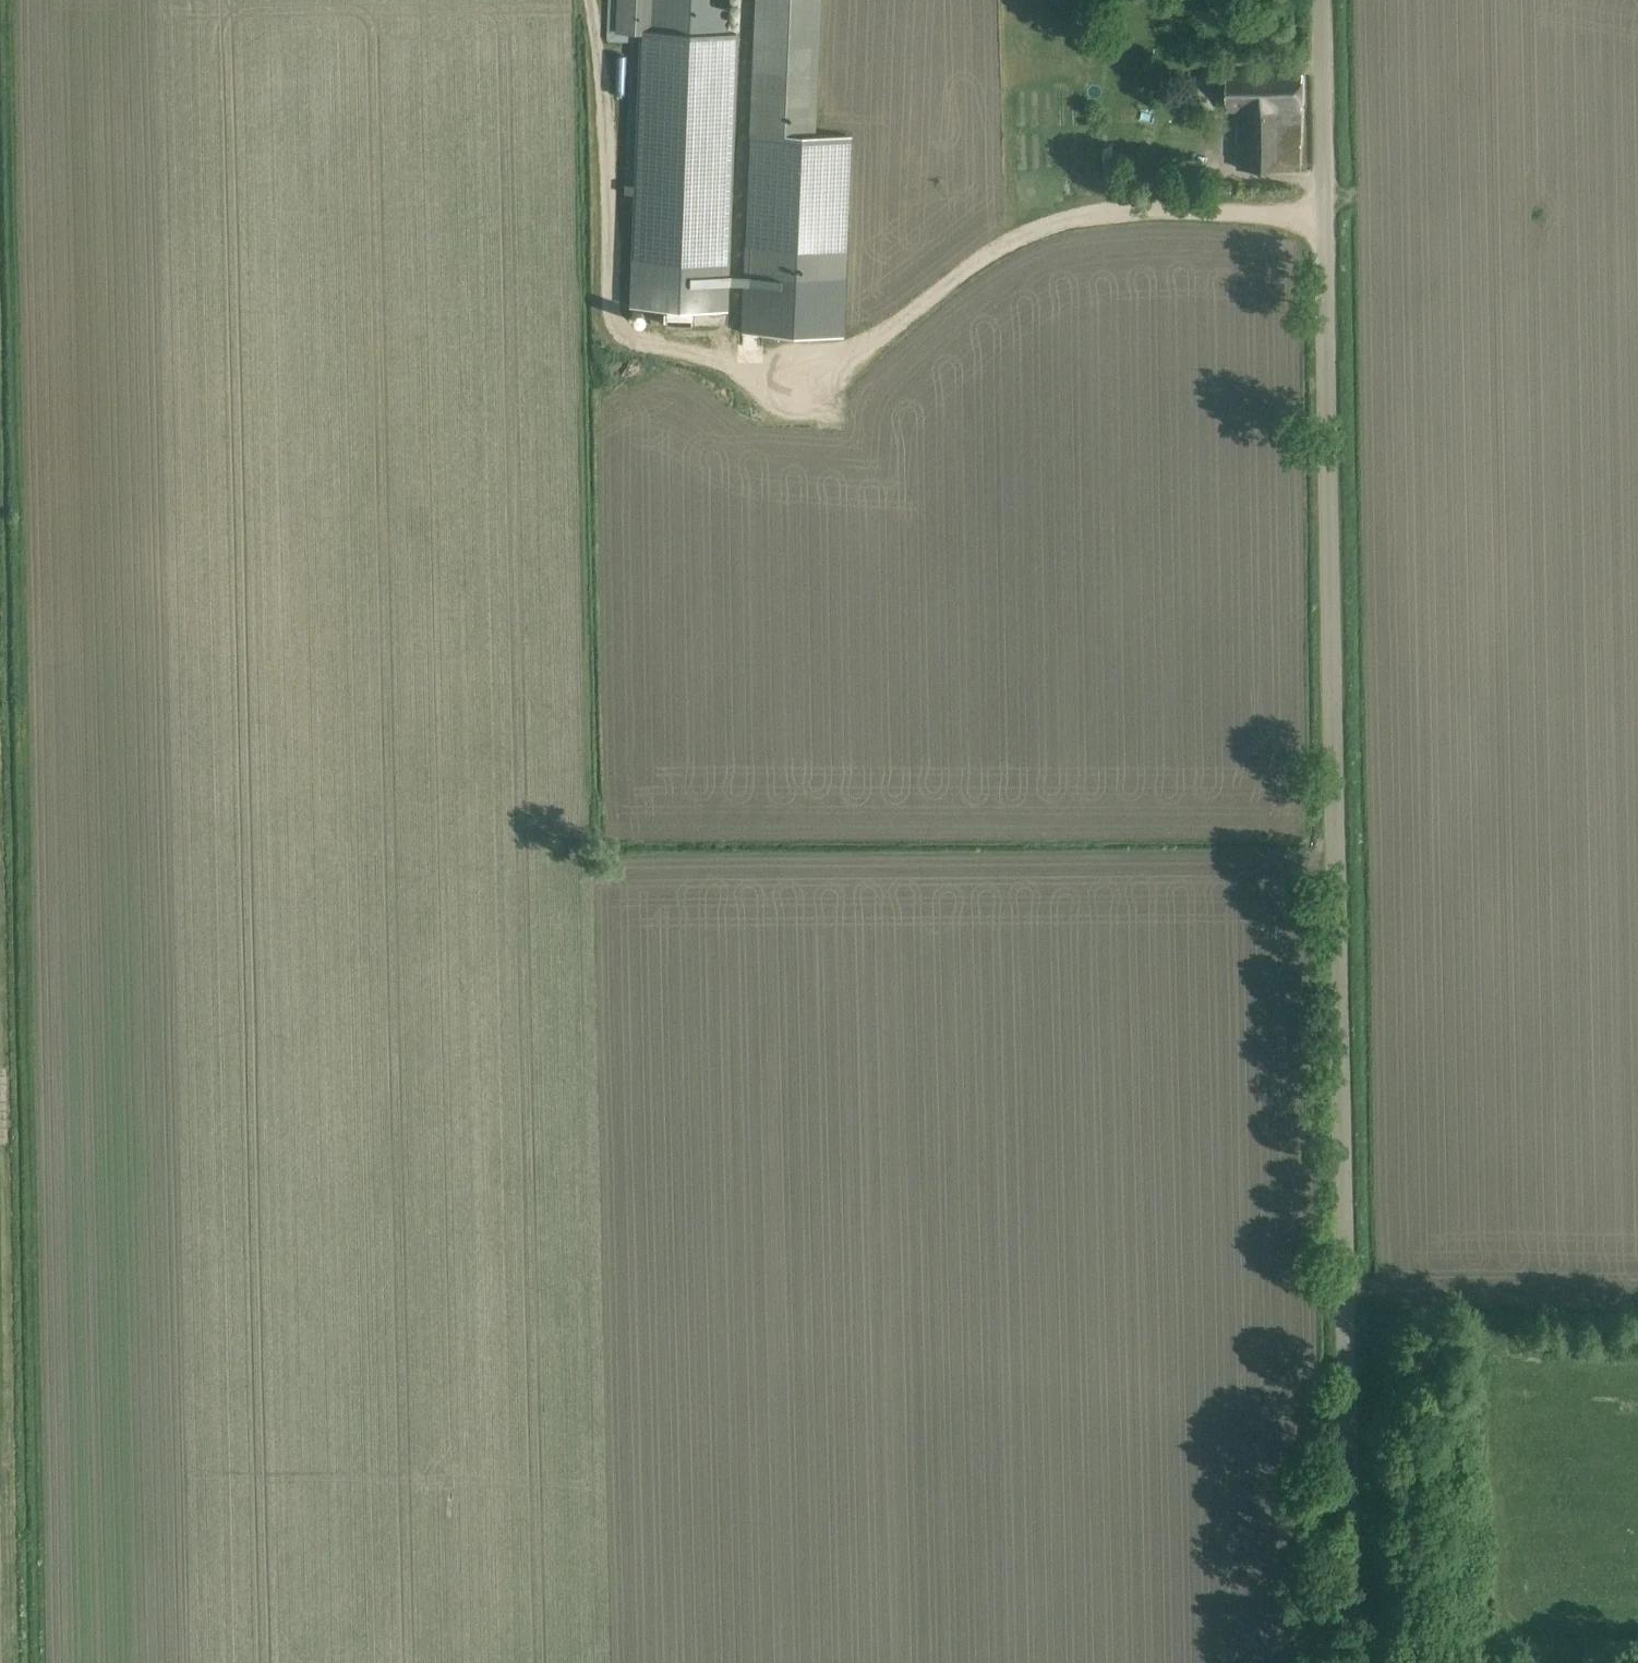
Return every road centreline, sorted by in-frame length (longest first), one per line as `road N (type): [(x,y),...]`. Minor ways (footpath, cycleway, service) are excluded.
road 1 (unclassified): [(1351,1662),(1322,0)]
road 2 (track): [(1326,225),(1157,209),(1061,216),(1010,235),(848,356),(801,376),(744,376),(700,351),(633,339),(615,323),(606,265),(606,112),(591,0)]

